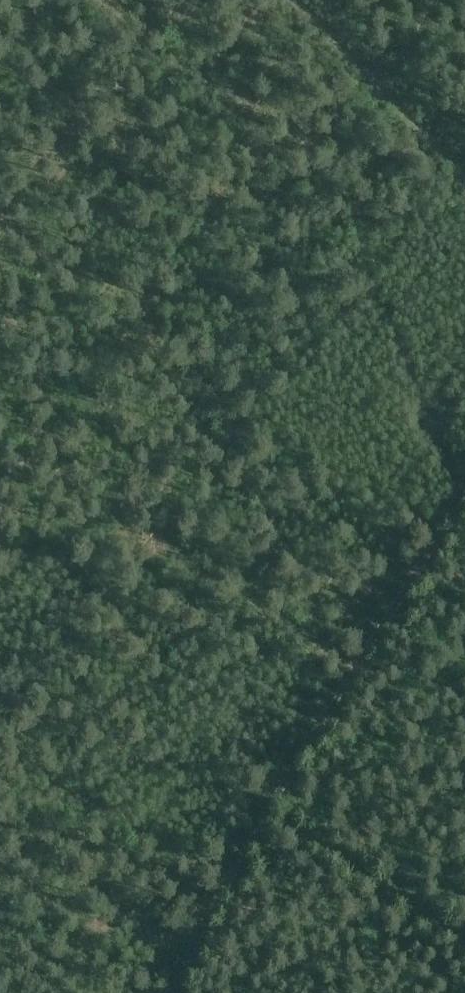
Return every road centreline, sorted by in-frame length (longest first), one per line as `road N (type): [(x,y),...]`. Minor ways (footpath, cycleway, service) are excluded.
road 1 (track): [(0,866),(103,925),(184,943),(209,926),(262,818),(464,516)]
road 2 (track): [(295,0),(464,175)]
road 3 (track): [(262,818),(464,943)]

